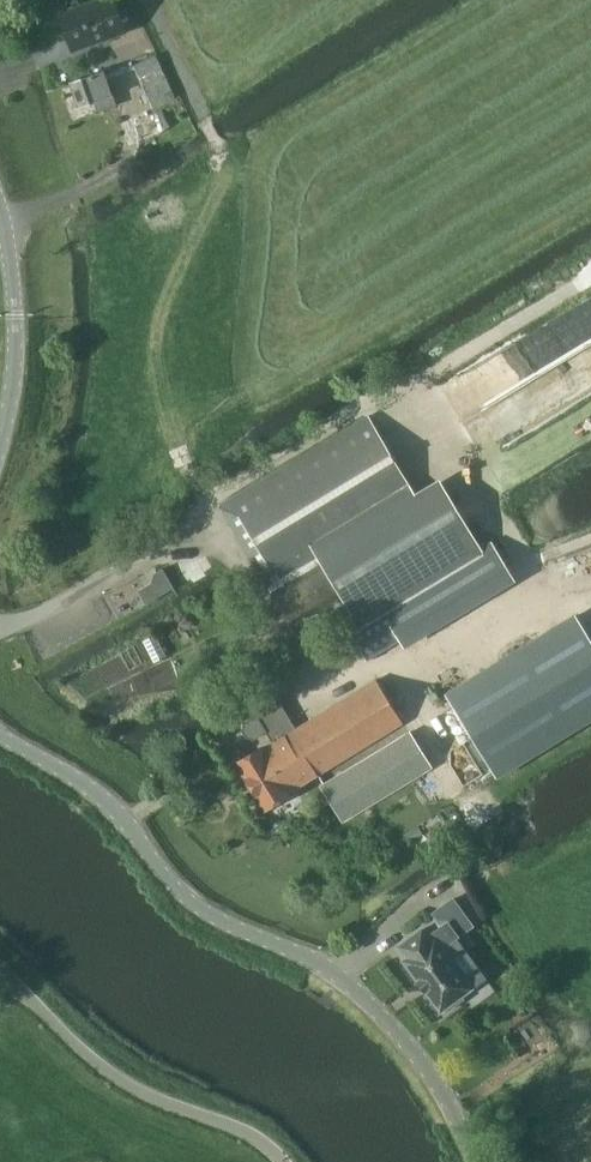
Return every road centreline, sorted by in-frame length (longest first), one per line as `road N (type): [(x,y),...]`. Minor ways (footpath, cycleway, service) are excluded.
road 1 (track): [(0,625),(31,617),(196,528),(220,495),(590,277)]
road 2 (unclassified): [(479,1161),(422,1059),(352,986),(204,907),(118,809),(0,732)]
road 3 (track): [(220,495),(189,459),(165,392),(166,305),(206,229),(224,157),(145,0)]
road 4 (unclassified): [(282,1161),(271,1148),(155,1099),(103,1067),(0,966)]
road 5 (unclassified): [(0,457),(17,314),(0,194)]

